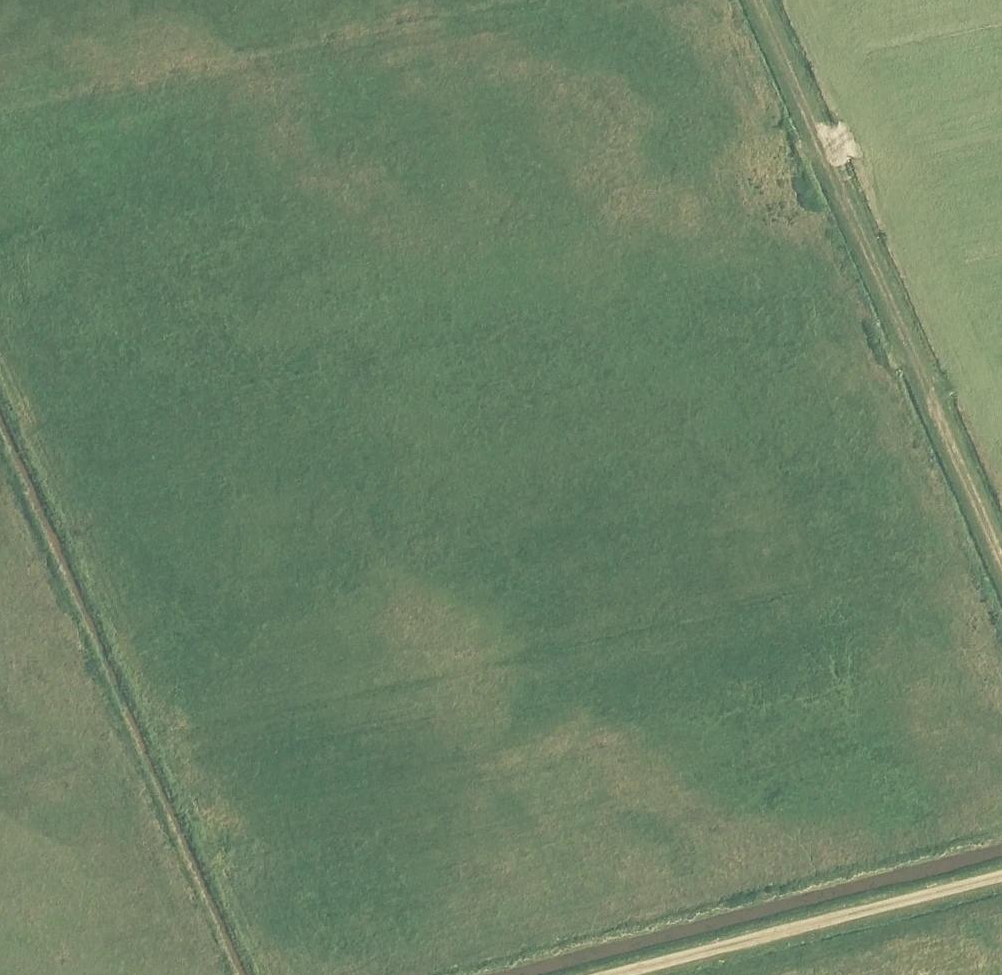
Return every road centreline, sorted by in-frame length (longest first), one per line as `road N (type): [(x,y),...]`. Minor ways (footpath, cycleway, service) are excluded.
road 1 (track): [(1001,558),(760,0)]
road 2 (track): [(1001,877),(617,974)]

